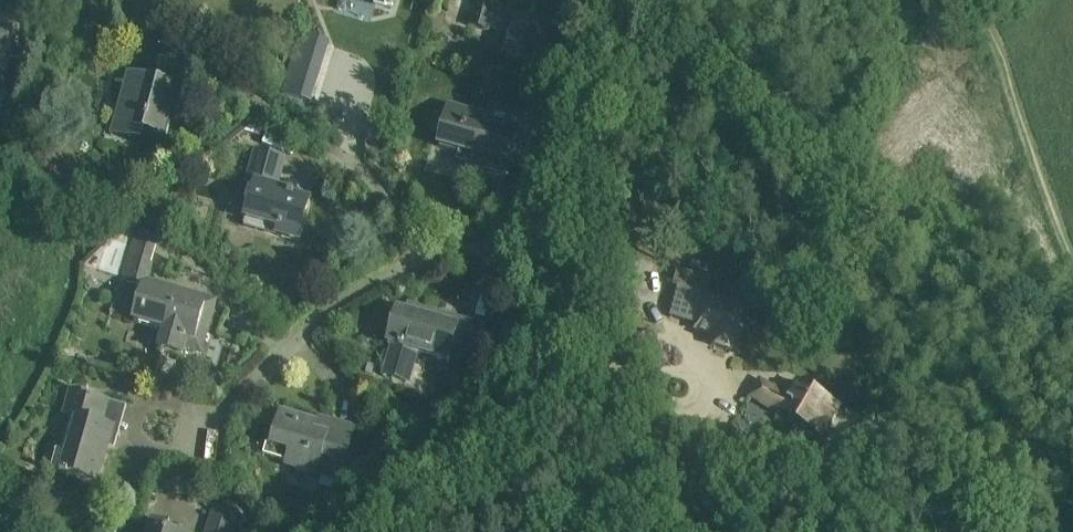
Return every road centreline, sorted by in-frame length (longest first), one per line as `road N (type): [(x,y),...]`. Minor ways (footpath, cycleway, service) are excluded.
road 1 (residential): [(423,254),(509,229),(533,204),(607,0)]
road 2 (residential): [(423,254),(411,210),(389,175),(248,78)]
road 3 (residential): [(235,398),(335,304),(423,254)]

